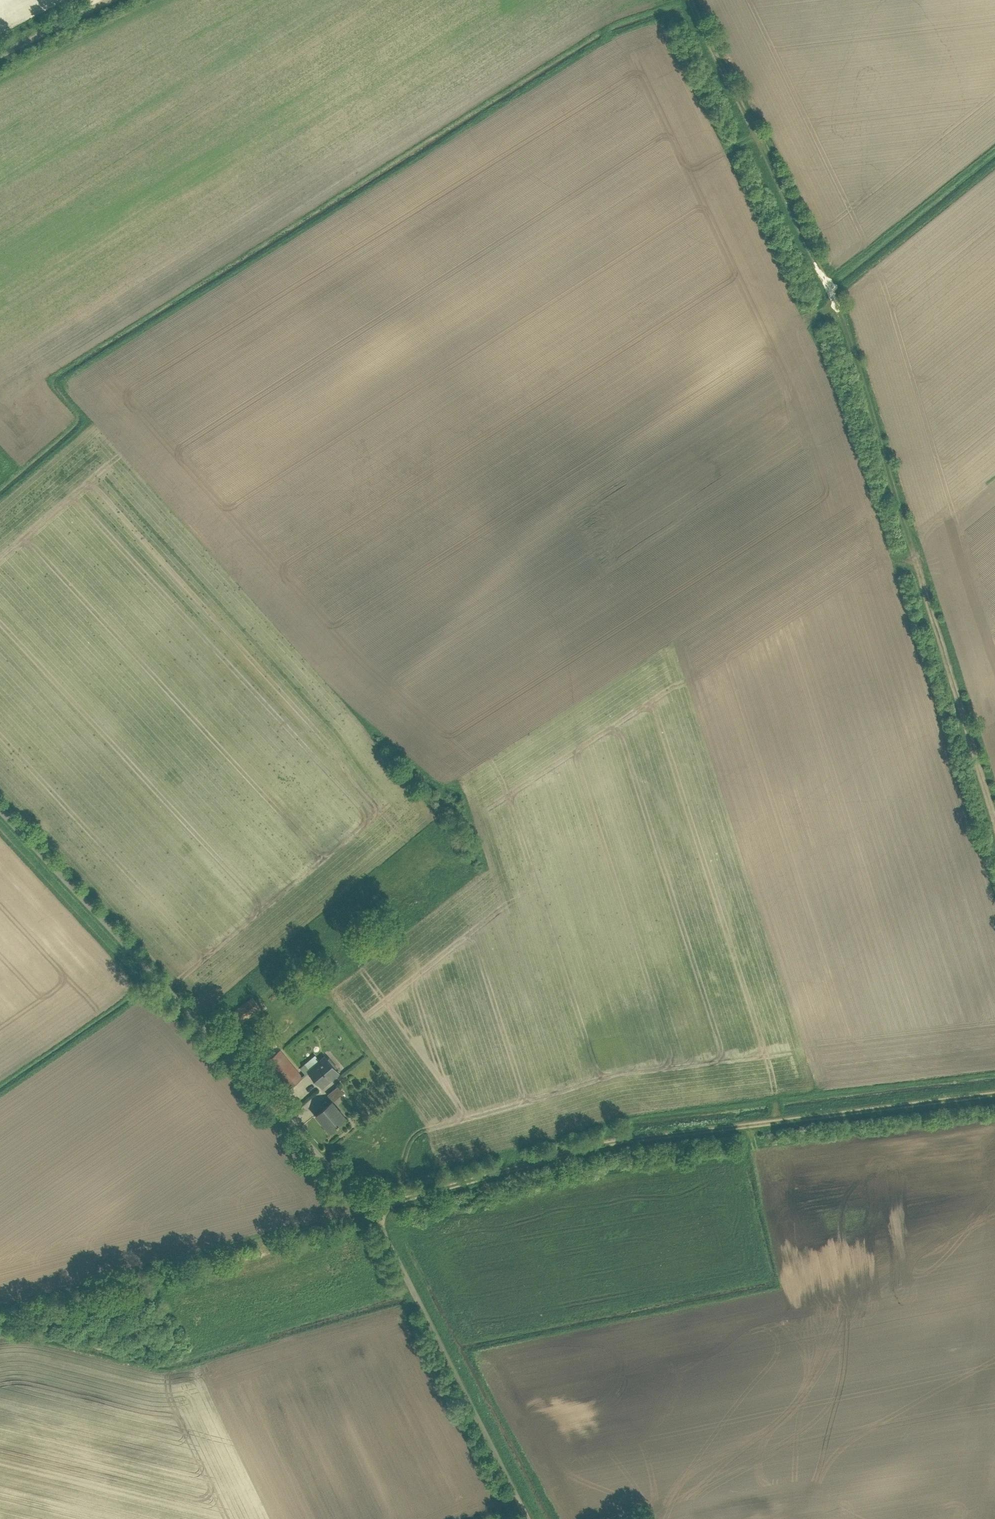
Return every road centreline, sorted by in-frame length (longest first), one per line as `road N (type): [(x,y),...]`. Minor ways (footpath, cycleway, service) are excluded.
road 1 (track): [(994,820),(836,300),(689,0)]
road 2 (unclassified): [(368,1205),(614,1134),(994,1088)]
road 3 (unclassified): [(0,809),(368,1205)]
road 4 (unclassified): [(0,1305),(368,1205)]
road 5 (unclassified): [(368,1205),(529,1518)]

